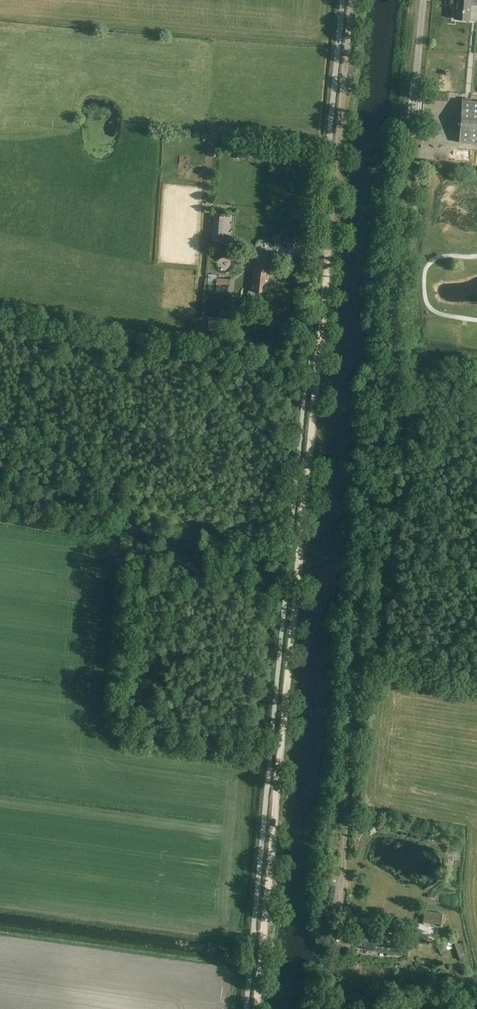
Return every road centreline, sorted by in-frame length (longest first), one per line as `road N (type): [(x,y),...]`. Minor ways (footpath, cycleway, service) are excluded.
road 1 (track): [(353,0),(257,1008)]
road 2 (track): [(374,922),(349,913),(339,898),(388,405)]
road 3 (track): [(388,405),(413,114)]
road 4 (track): [(275,702),(114,682)]

